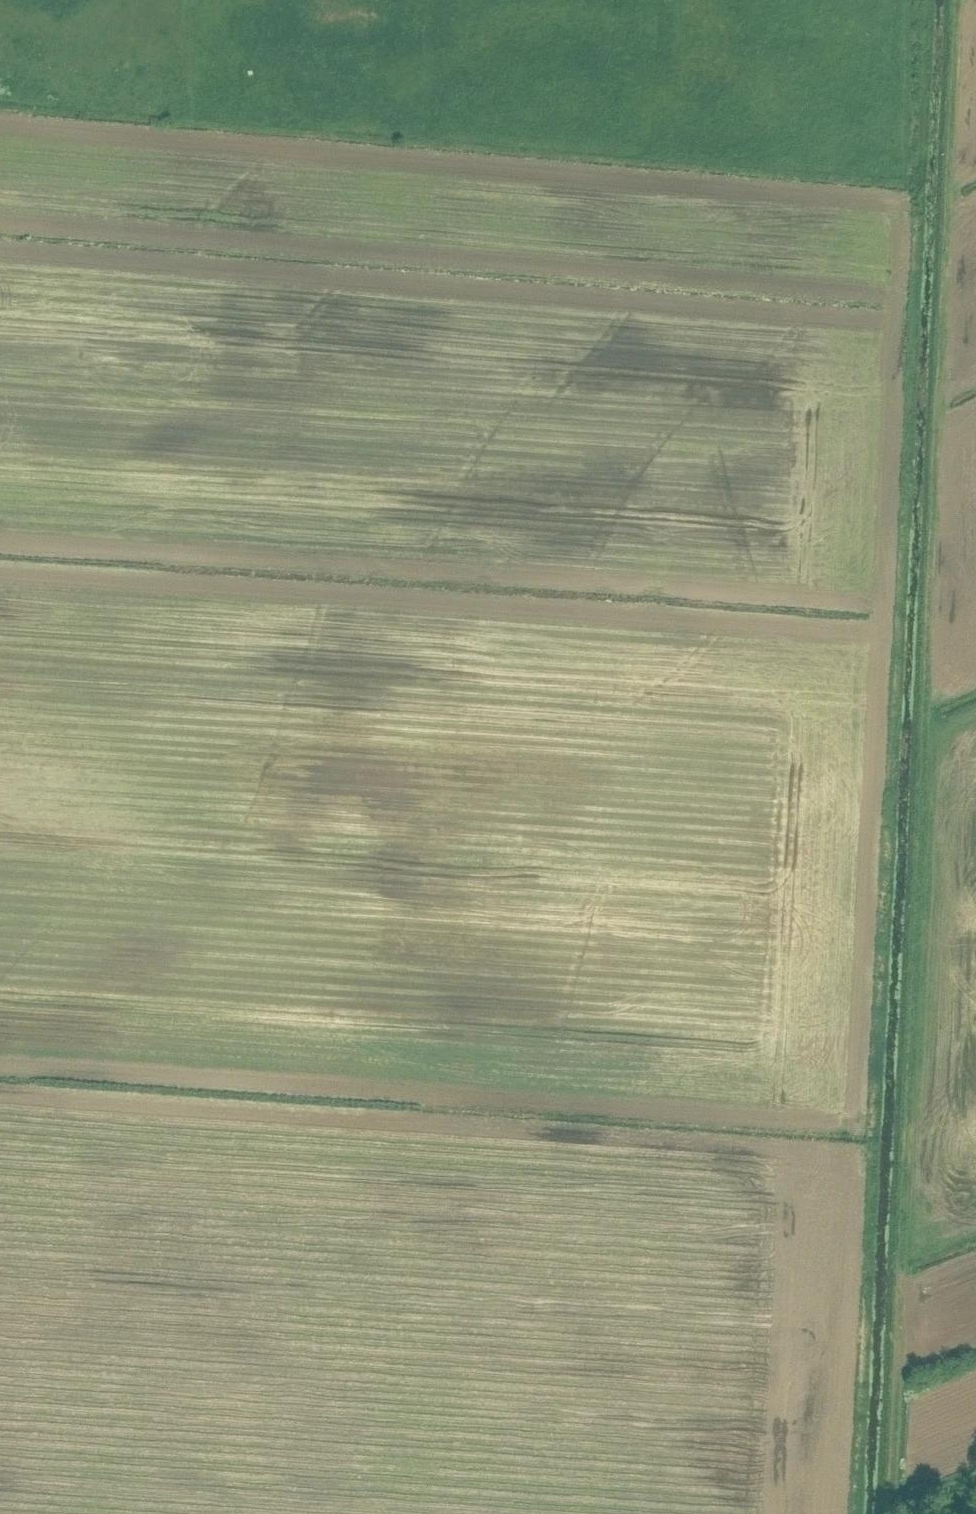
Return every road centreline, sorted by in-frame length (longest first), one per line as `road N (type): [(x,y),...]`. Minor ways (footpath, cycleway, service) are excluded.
road 1 (track): [(892,1513),(959,0)]

